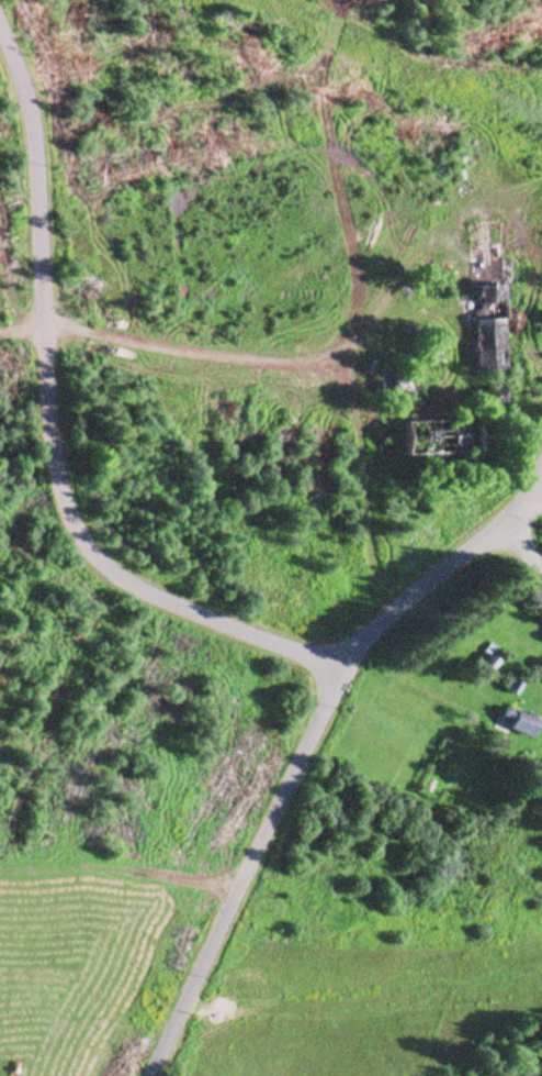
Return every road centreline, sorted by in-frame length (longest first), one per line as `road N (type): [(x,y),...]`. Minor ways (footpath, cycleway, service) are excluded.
road 1 (residential): [(342,670),(110,576),(71,524),(56,462),(31,111),(0,29)]
road 2 (residential): [(154,1075),(342,670),(509,511),(541,455)]

